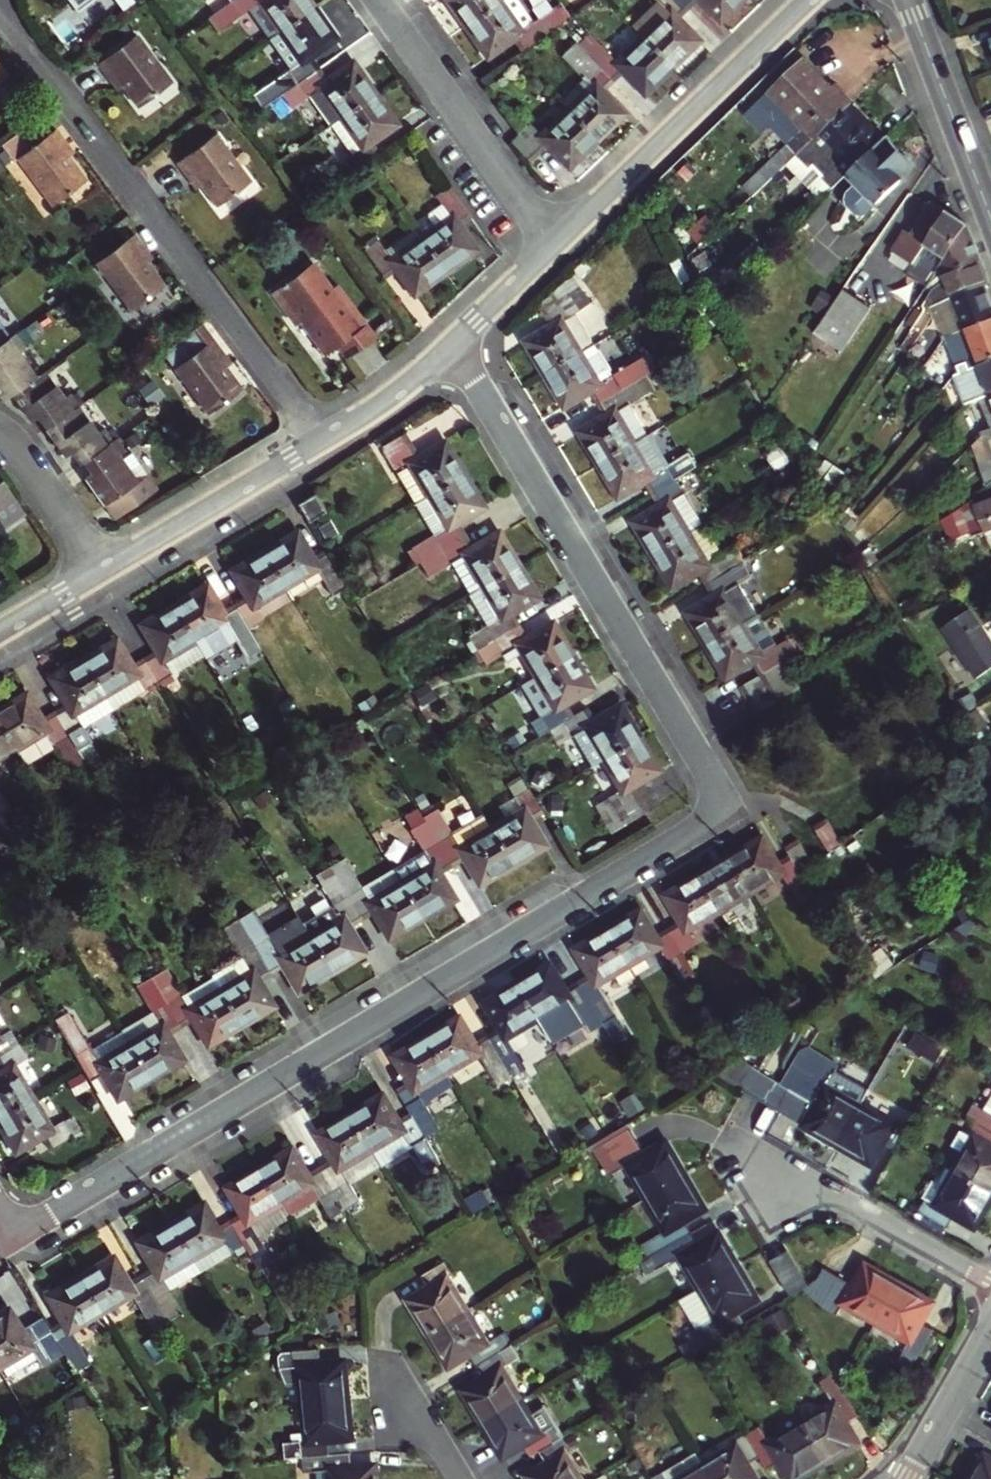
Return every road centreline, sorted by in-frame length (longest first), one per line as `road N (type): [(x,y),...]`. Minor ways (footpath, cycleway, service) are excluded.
road 1 (residential): [(15,1236),(712,817),(718,785),(455,343)]
road 2 (residential): [(0,28),(325,442)]
road 3 (residential): [(807,0),(555,245)]
road 4 (residential): [(555,245),(375,0)]
road 5 (residential): [(740,1146),(990,1288)]
road 6 (residential): [(325,442),(102,571)]
road 7 (tertiary): [(906,0),(990,221)]
road 8 (residential): [(102,571),(0,433)]
road 9 (residential): [(910,1478),(990,1335)]
road 10 (residential): [(455,343),(325,442)]
road 11 (residential): [(555,245),(455,343)]

